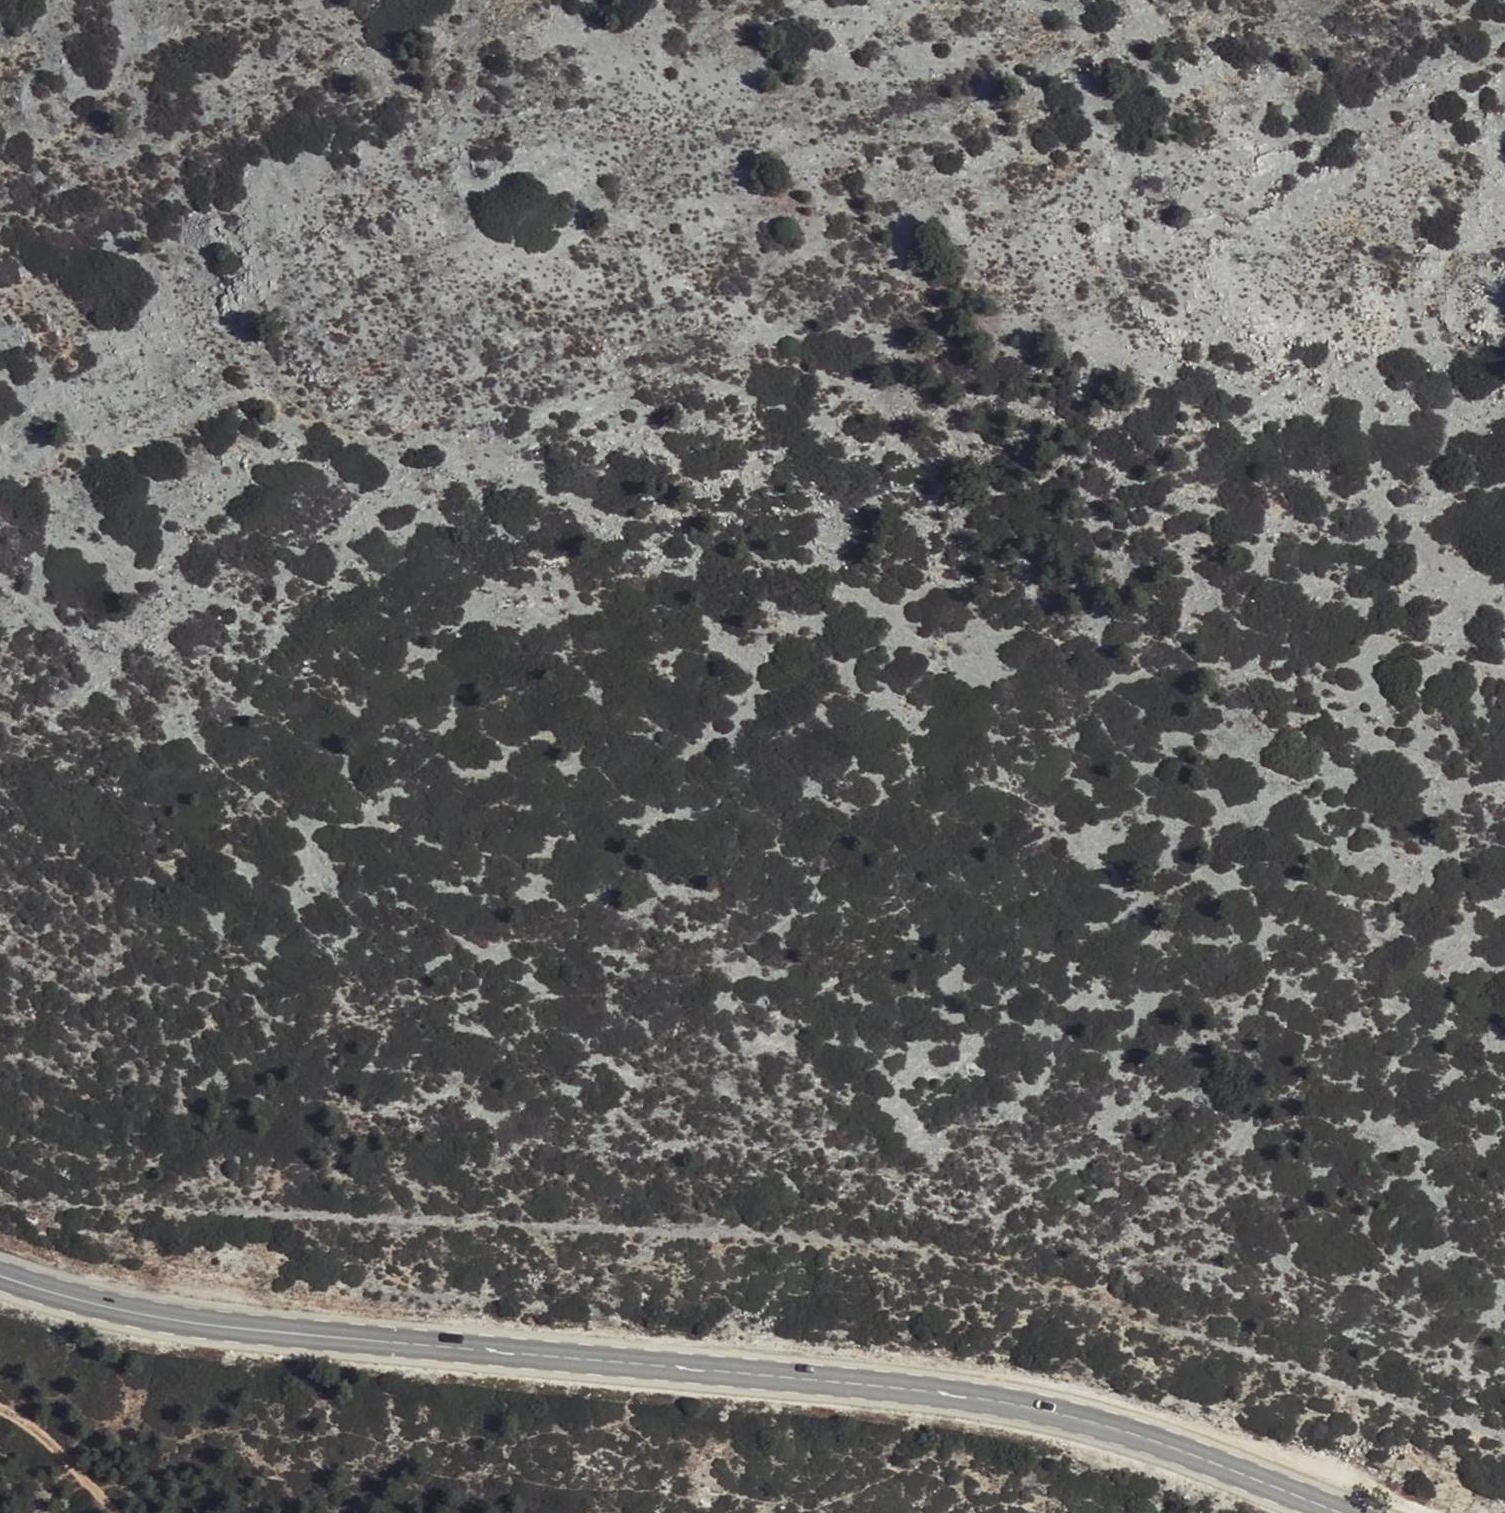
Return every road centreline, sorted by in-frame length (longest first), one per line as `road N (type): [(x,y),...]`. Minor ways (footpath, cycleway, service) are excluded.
road 1 (primary): [(1339,1512),(1166,1445),(1013,1404),(273,1333),(148,1317),(0,1277)]
road 2 (track): [(0,1411),(35,1428),(111,1512)]

